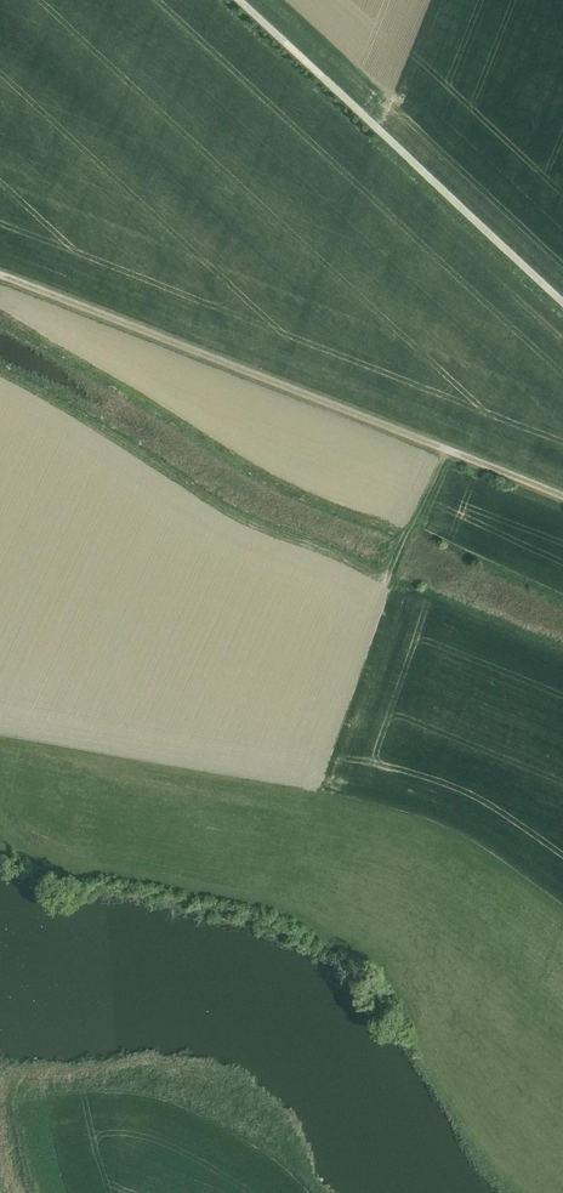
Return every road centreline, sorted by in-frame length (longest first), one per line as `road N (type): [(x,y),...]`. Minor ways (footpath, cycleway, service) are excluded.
road 1 (unclassified): [(562,302),(239,0)]
road 2 (track): [(452,451),(389,576)]

